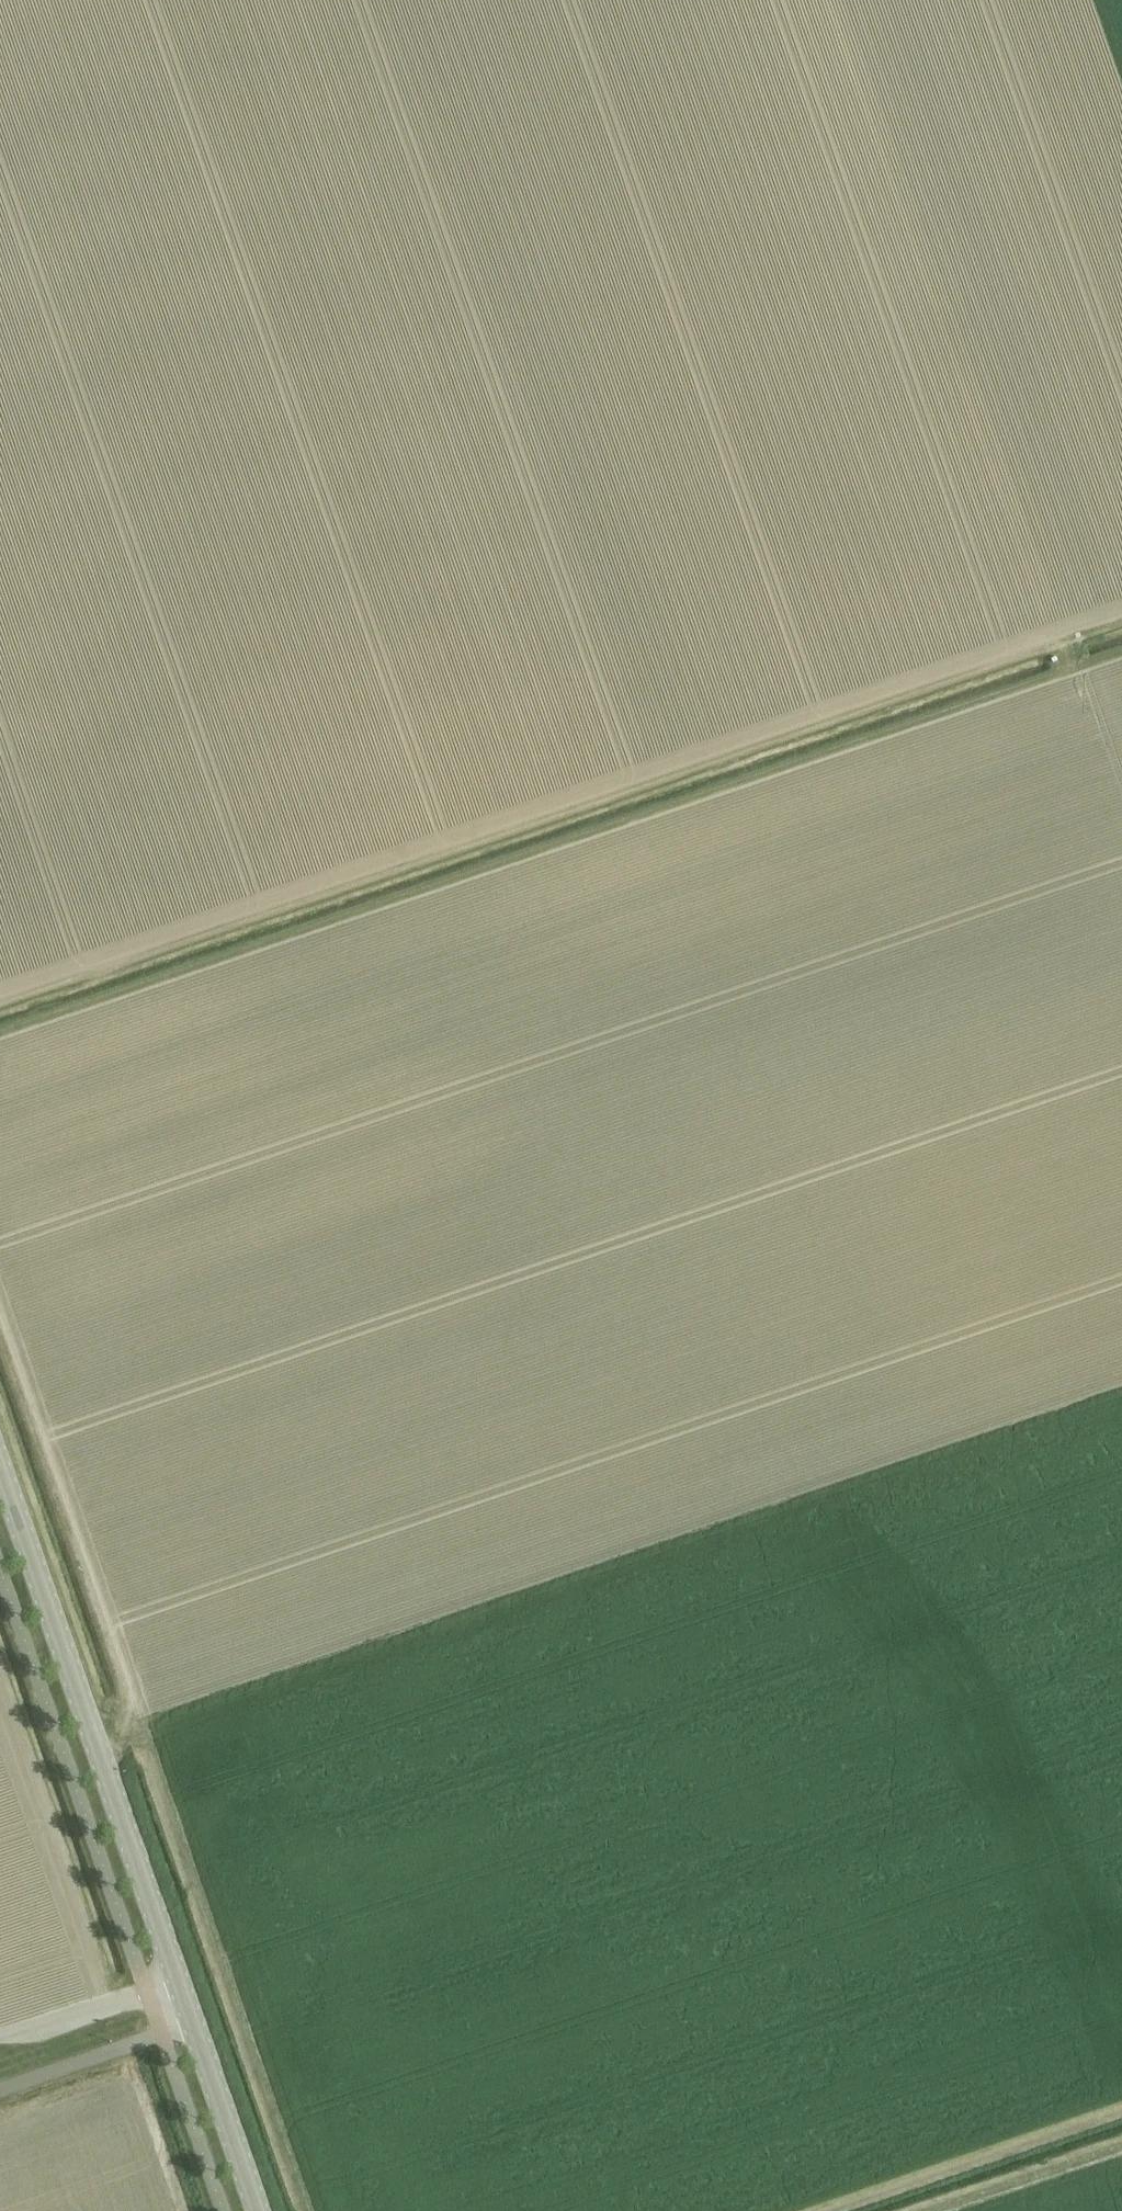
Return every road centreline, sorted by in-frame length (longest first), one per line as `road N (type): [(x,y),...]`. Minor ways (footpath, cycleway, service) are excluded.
road 1 (secondary): [(178,1979),(0,1491)]
road 2 (secondary): [(256,2210),(178,1979)]
road 3 (unclassified): [(0,2037),(178,1979)]

